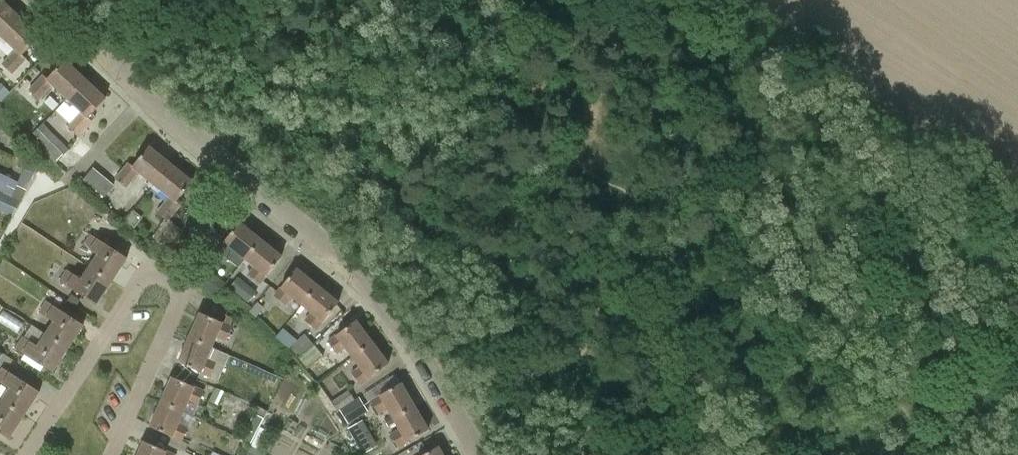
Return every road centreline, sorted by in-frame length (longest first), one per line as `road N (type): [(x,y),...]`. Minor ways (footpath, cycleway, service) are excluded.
road 1 (residential): [(110,454),(186,300),(184,281),(172,266),(148,267),(20,454)]
road 2 (residential): [(481,454),(387,297),(235,178)]
road 3 (residential): [(235,178),(171,127),(58,0)]

